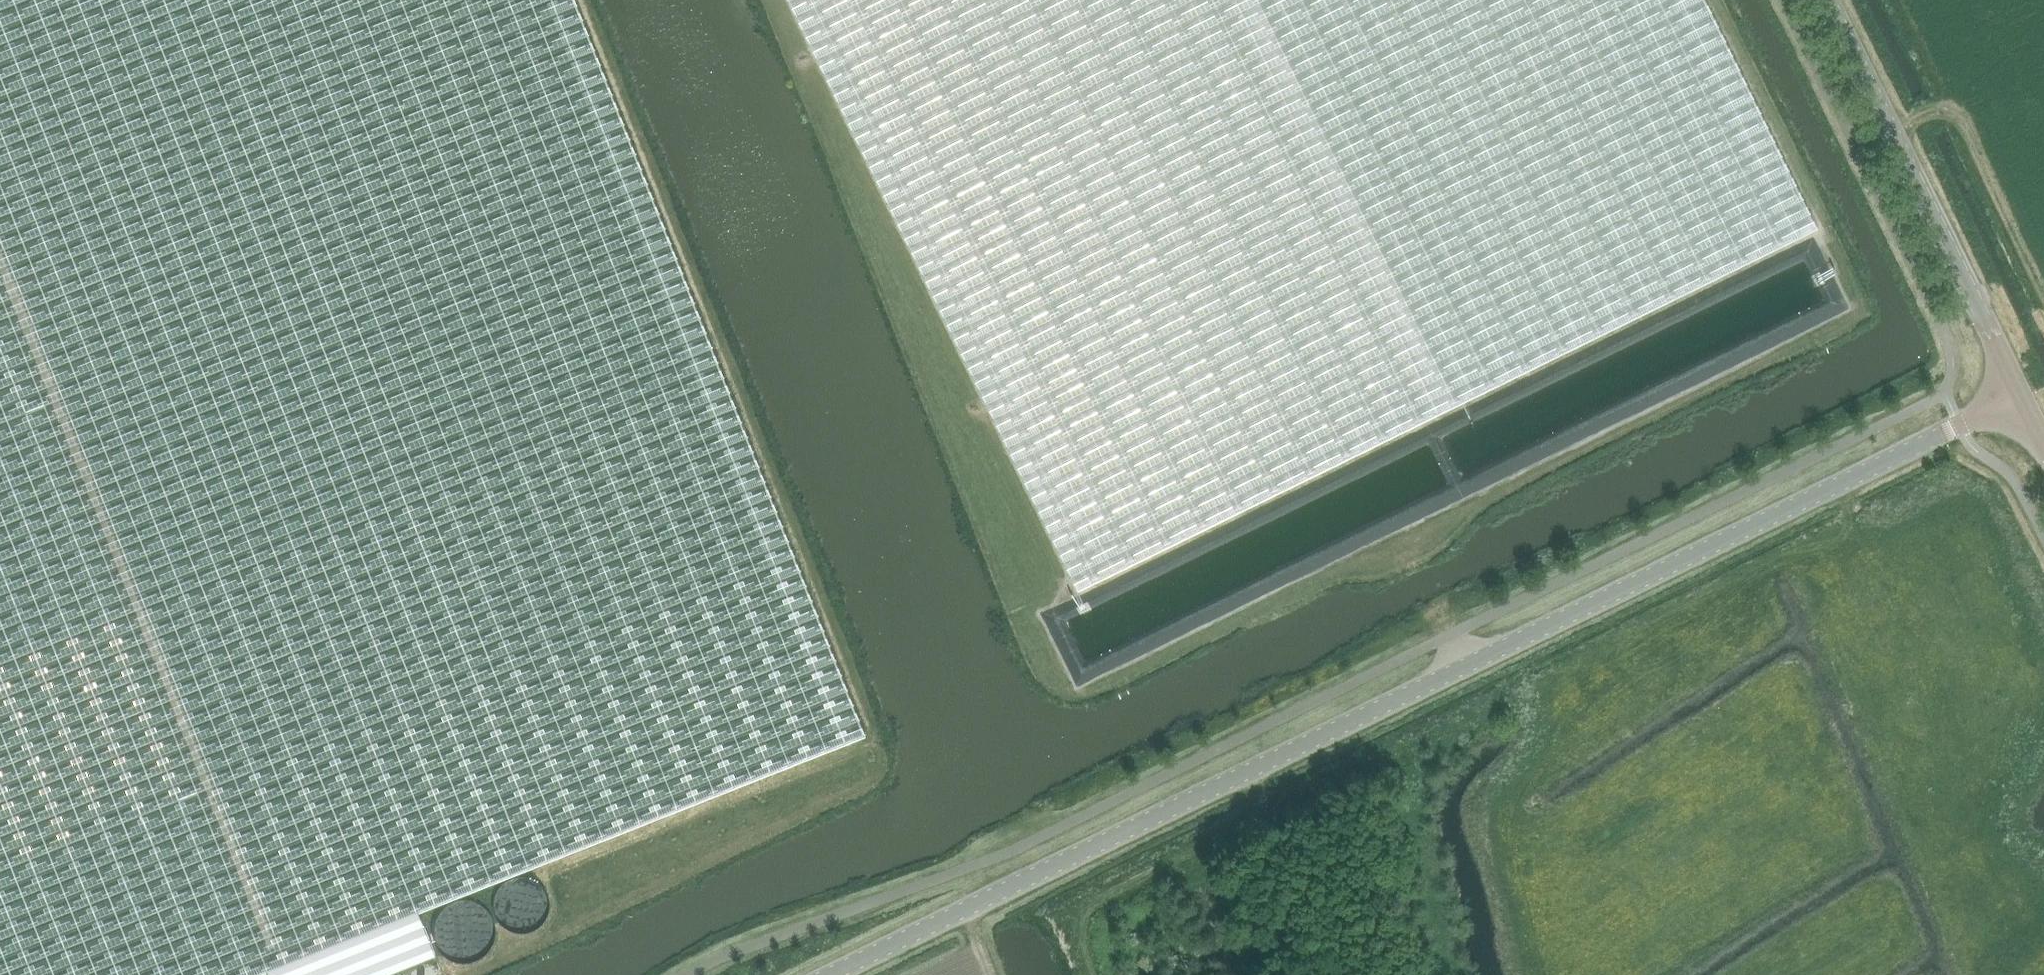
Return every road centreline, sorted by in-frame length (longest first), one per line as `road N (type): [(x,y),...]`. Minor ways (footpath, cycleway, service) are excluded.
road 1 (unclassified): [(828,974),(2019,398)]
road 2 (unclassified): [(2019,398),(1824,0)]

